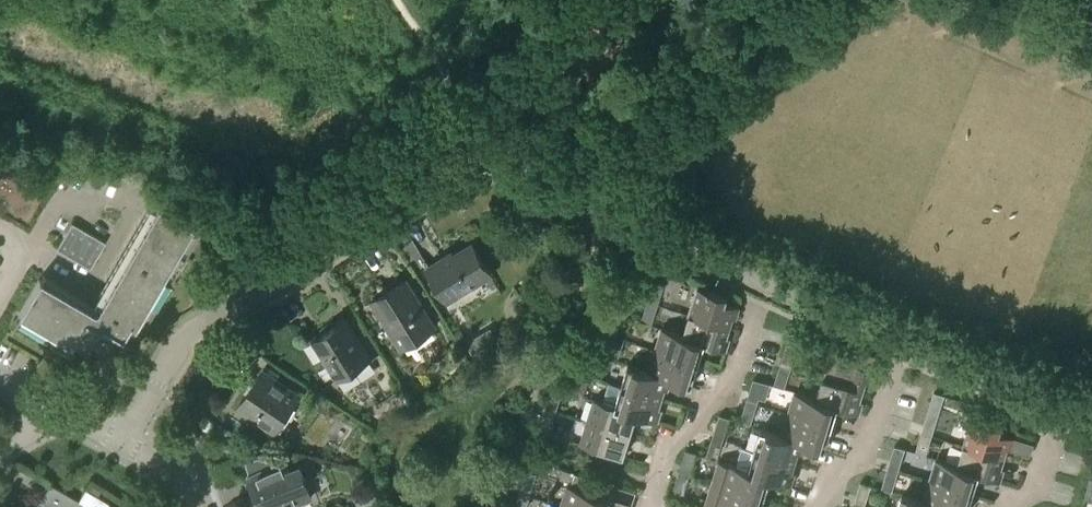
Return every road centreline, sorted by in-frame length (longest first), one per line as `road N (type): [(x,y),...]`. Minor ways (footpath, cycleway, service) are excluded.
road 1 (residential): [(124,446),(183,339),(472,165),(493,162)]
road 2 (residential): [(899,343),(493,162)]
road 3 (residential): [(649,506),(665,452),(734,385),(757,307)]
road 4 (track): [(493,162),(624,68),(627,0)]
road 5 (residential): [(42,259),(92,290),(134,206),(78,185),(69,199)]
road 6 (residential): [(1091,415),(899,343)]
road 7 (residential): [(812,506),(866,452),(899,343)]

